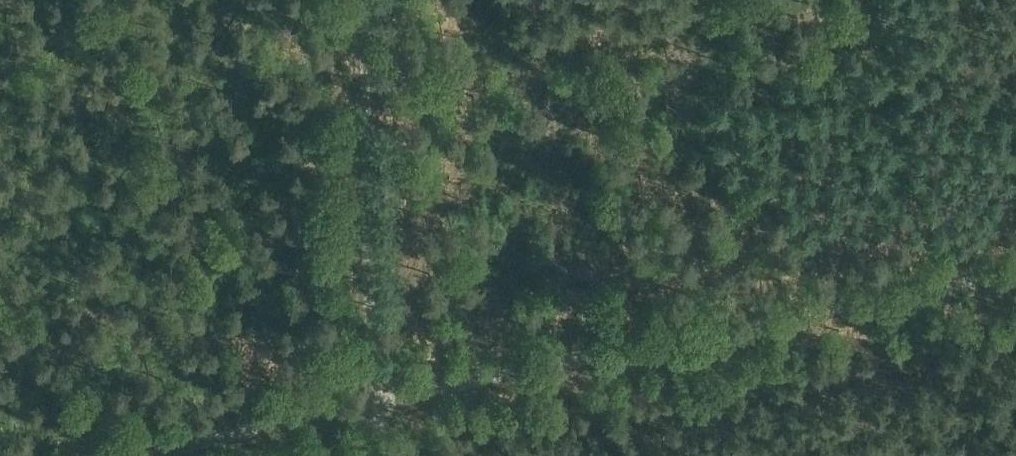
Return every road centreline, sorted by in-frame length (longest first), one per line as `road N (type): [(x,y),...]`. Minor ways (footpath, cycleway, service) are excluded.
road 1 (track): [(1015,275),(380,401),(168,455)]
road 2 (track): [(365,0),(369,373),(383,455)]
road 3 (track): [(956,286),(1015,397)]

